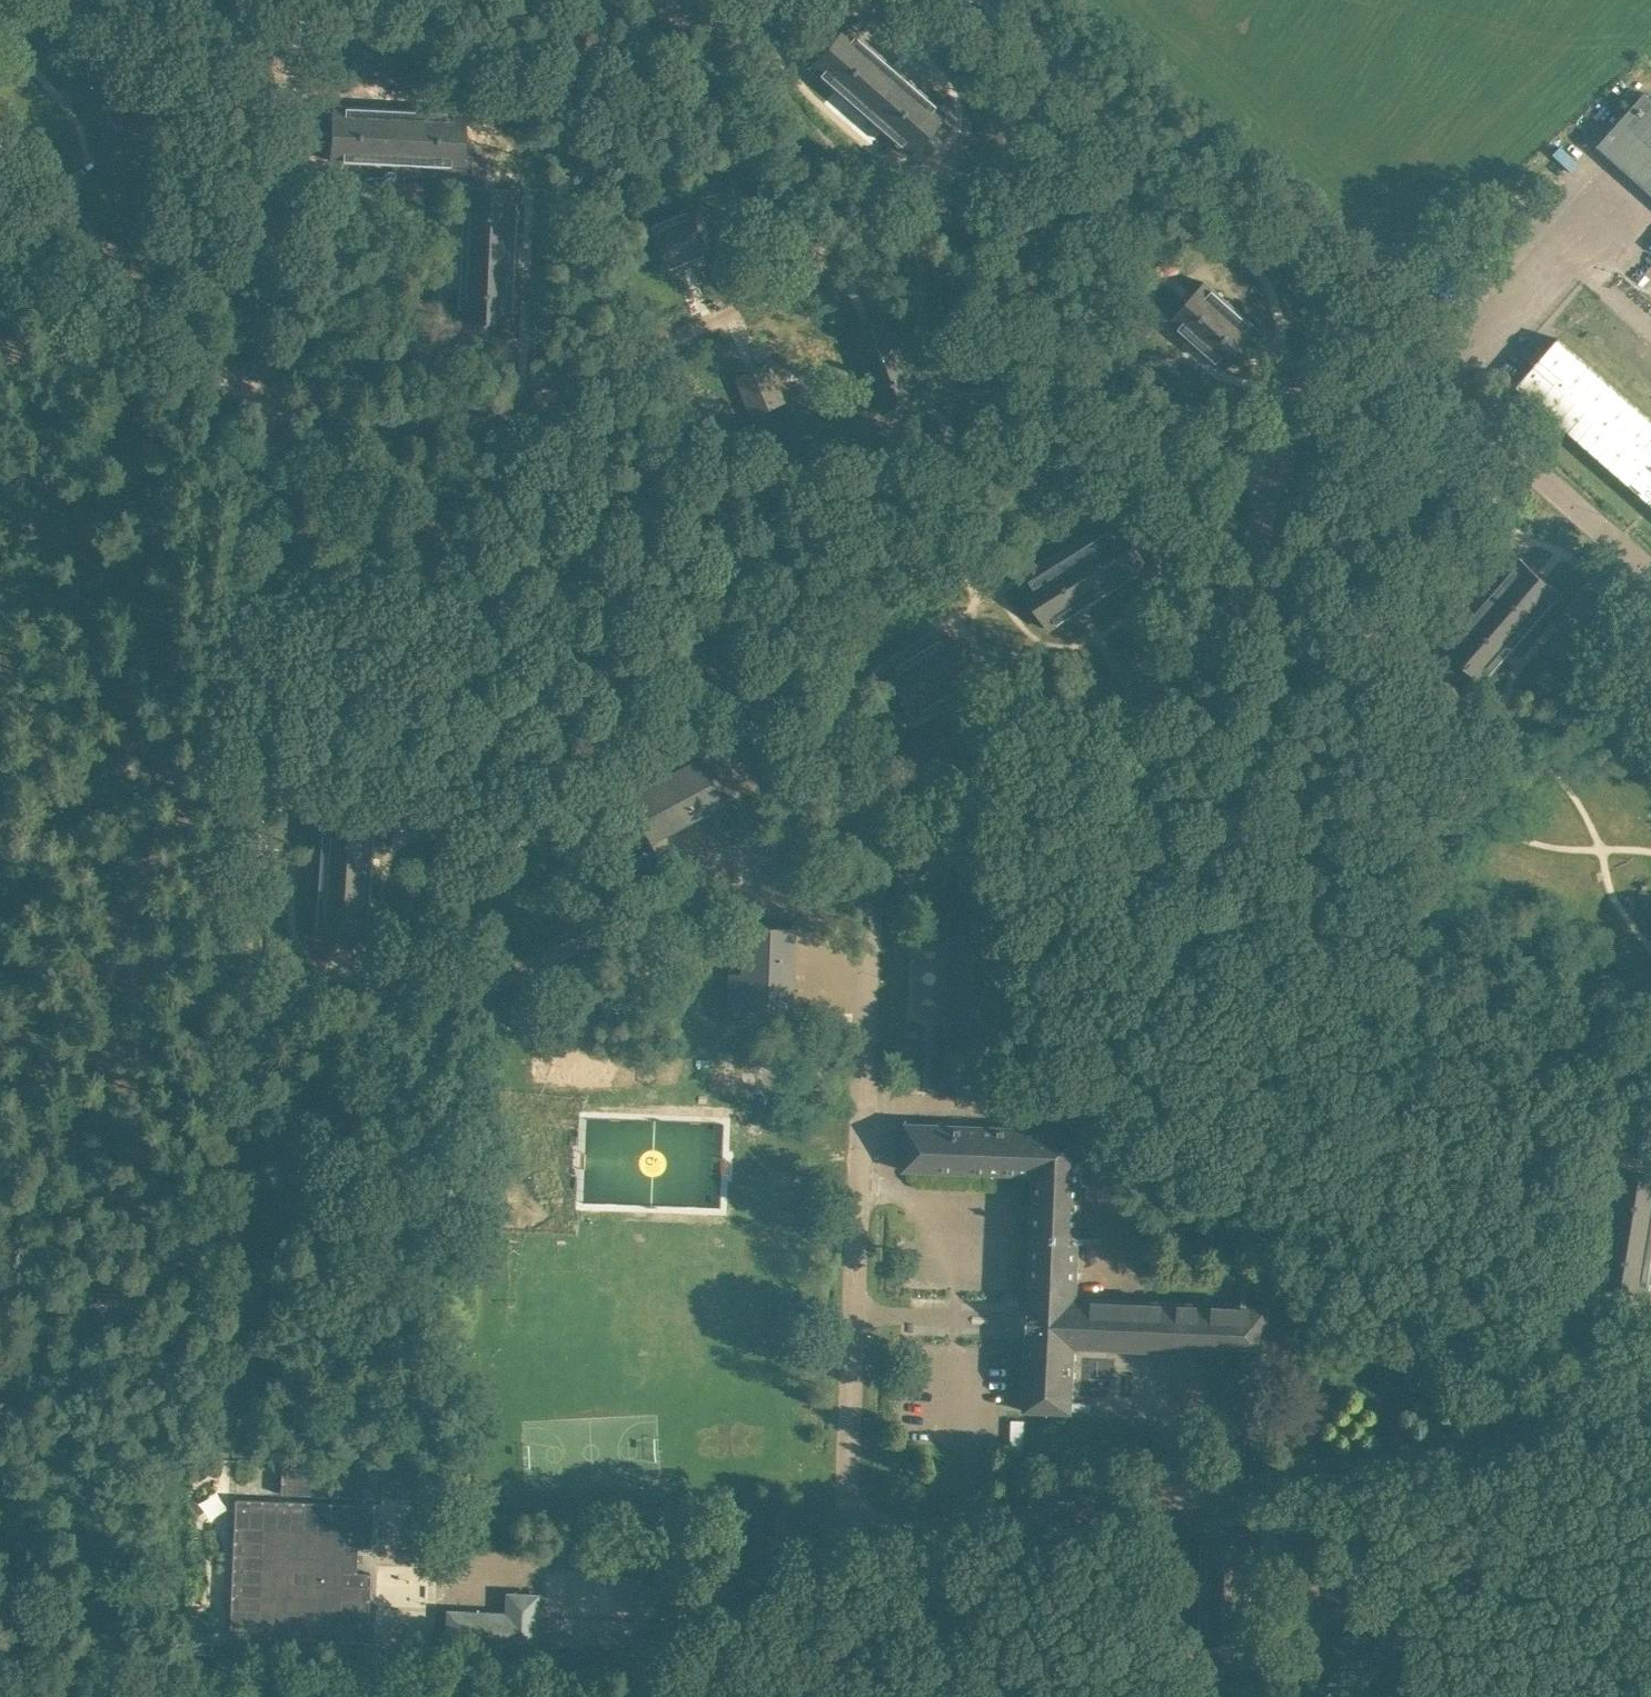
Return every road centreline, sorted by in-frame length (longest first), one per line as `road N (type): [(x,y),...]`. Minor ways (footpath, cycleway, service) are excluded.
road 1 (unclassified): [(1650,570),(996,0)]

